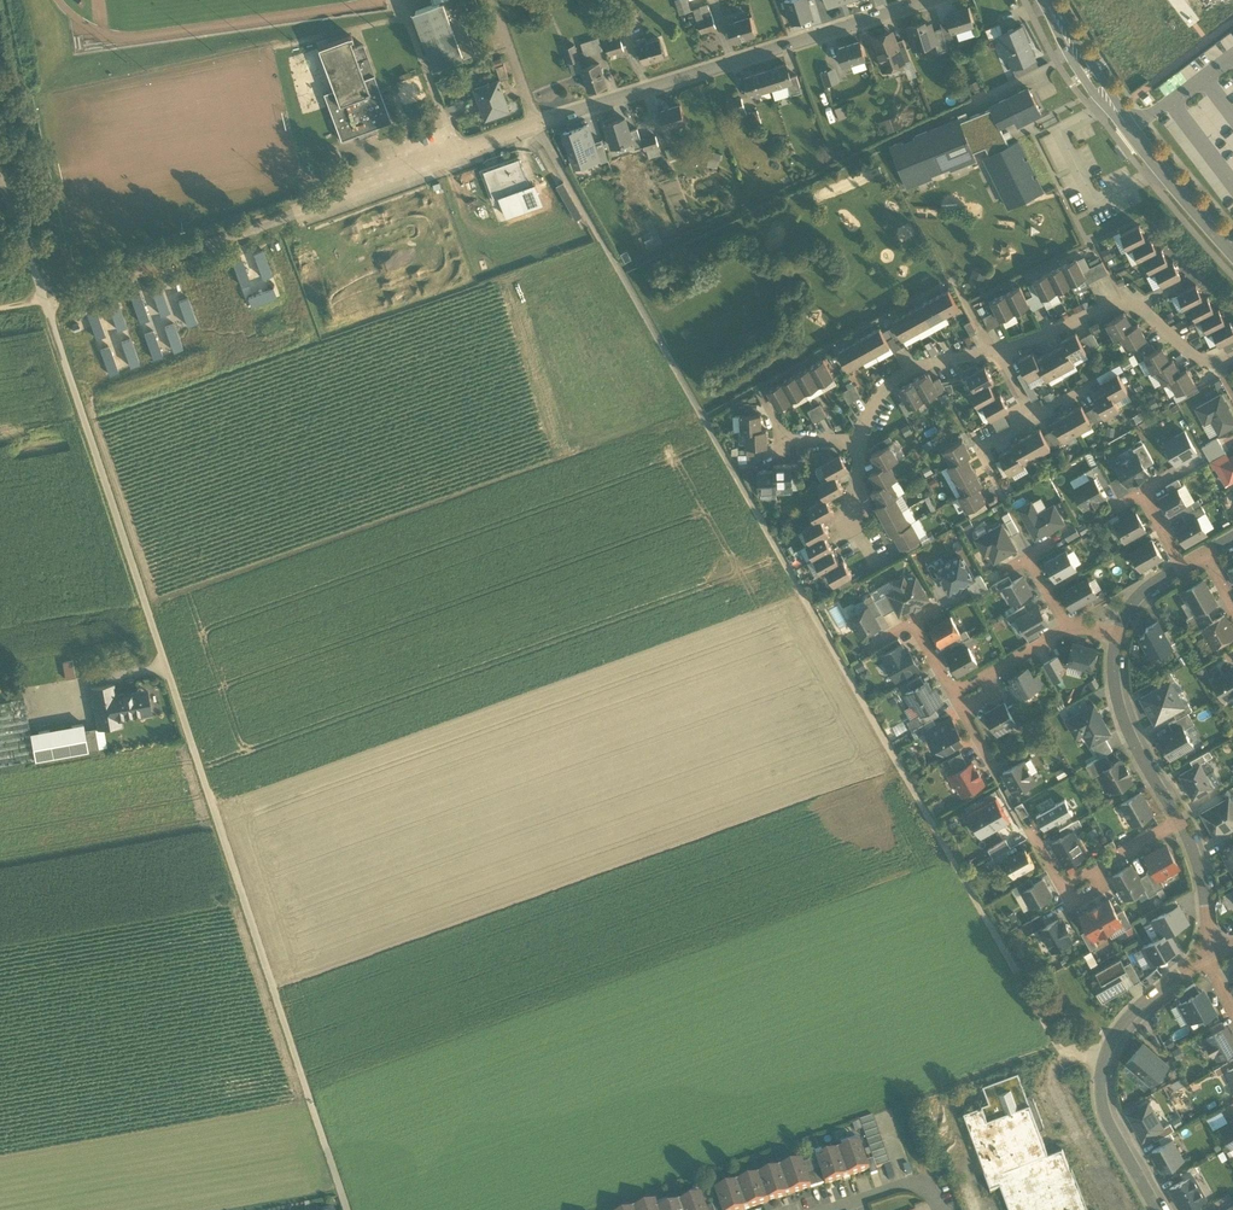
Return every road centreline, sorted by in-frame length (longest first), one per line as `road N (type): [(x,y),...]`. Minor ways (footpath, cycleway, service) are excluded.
road 1 (track): [(537,122),(1057,1044),(1104,1060)]
road 2 (unclassified): [(347,1209),(0,179)]
road 3 (residential): [(294,210),(537,122),(926,0)]
road 4 (residential): [(1204,959),(1123,1023),(1104,1060),(1112,1130),(1158,1209)]
road 5 (residential): [(1232,363),(1201,364),(1122,299),(995,352)]
road 6 (track): [(43,299),(294,210)]
road 7 (residential): [(1180,822),(1115,687),(1124,621)]
road 8 (residential): [(1180,822),(1063,885),(1029,830)]
road 9 (residential): [(995,352),(914,367),(881,395),(858,441)]
road 10 (tertiary): [(1232,251),(1128,129)]
road 11 (tertiary): [(1044,0),(1086,81),(1128,129)]
road 12 (tertiary): [(1128,129),(1048,0)]
road 13 (residential): [(1204,959),(1206,891),(1180,822)]
road 14 (track): [(537,122),(495,0)]
road 15 (residential): [(1067,633),(954,695)]
road 16 (residential): [(858,441),(856,517),(871,562)]
road 17 (residential): [(938,1209),(924,1184),(833,1209)]

